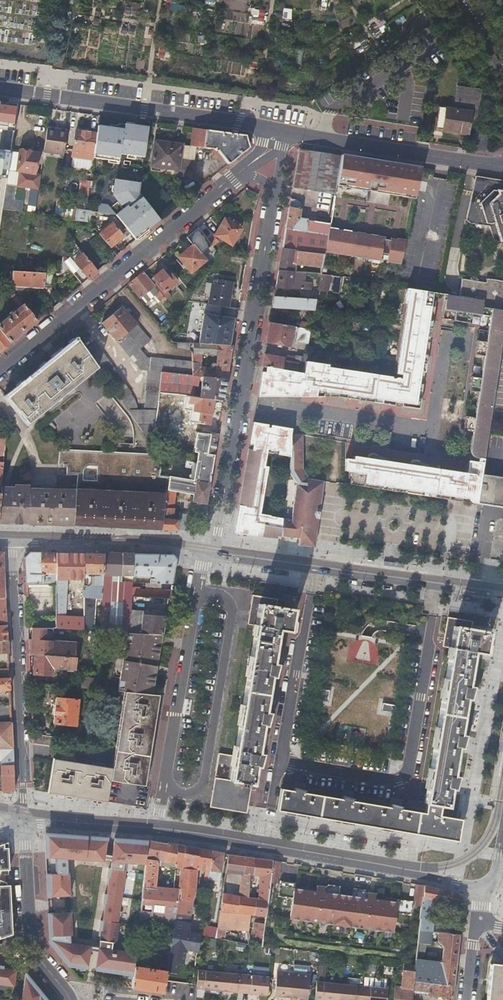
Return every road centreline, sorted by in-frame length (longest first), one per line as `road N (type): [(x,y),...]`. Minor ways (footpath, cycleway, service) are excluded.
road 1 (residential): [(437,588),(409,774),(397,780),(282,762)]
road 2 (residential): [(238,174),(0,370)]
road 3 (unclassified): [(241,401),(433,429),(447,334)]
road 4 (residential): [(158,832),(208,551)]
road 5 (residential): [(278,129),(0,89)]
road 6 (residential): [(25,820),(12,545)]
road 7 (residential): [(502,167),(278,129)]
road 8 (residential): [(241,401),(276,194)]
road 9 (residential): [(282,762),(316,572)]
road 10 (residential): [(25,820),(30,947),(69,999)]
road 11 (residential): [(391,869),(411,858),(409,843),(267,816)]
road 12 (residential): [(208,551),(241,401)]
road 13 (secondary): [(25,820),(158,832)]
road 14 (secondary): [(260,847),(391,869)]
road 15 (secondary): [(437,588),(316,572)]

